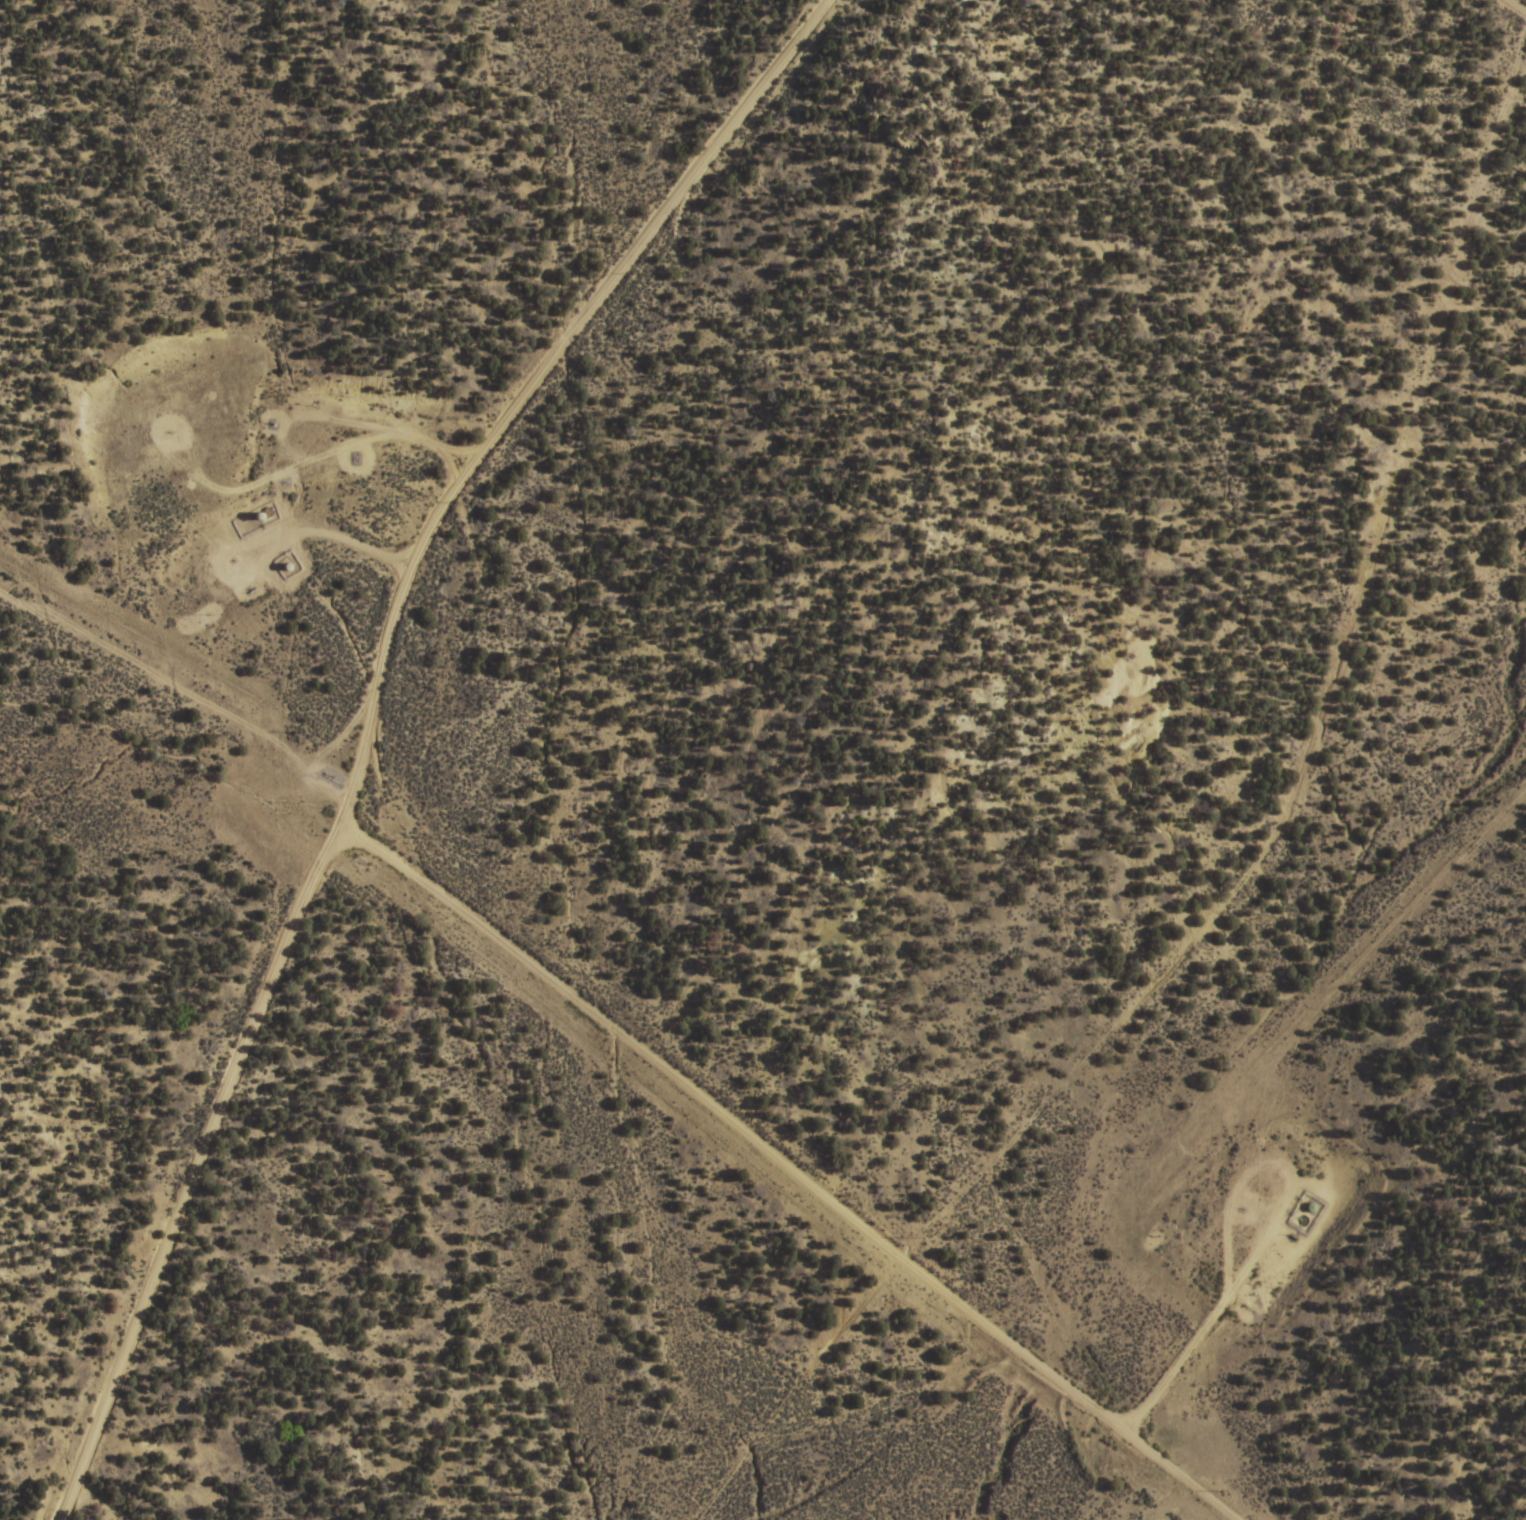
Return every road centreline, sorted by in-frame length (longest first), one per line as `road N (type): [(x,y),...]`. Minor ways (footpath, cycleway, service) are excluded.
road 1 (tertiary): [(832,0),(469,477),(411,605),(69,1519)]
road 2 (residential): [(1192,1519),(488,928),(419,867),(348,784)]
road 3 (track): [(348,784),(0,589)]
road 4 (track): [(1110,1454),(1159,1419),(1223,1408),(1313,1519)]

